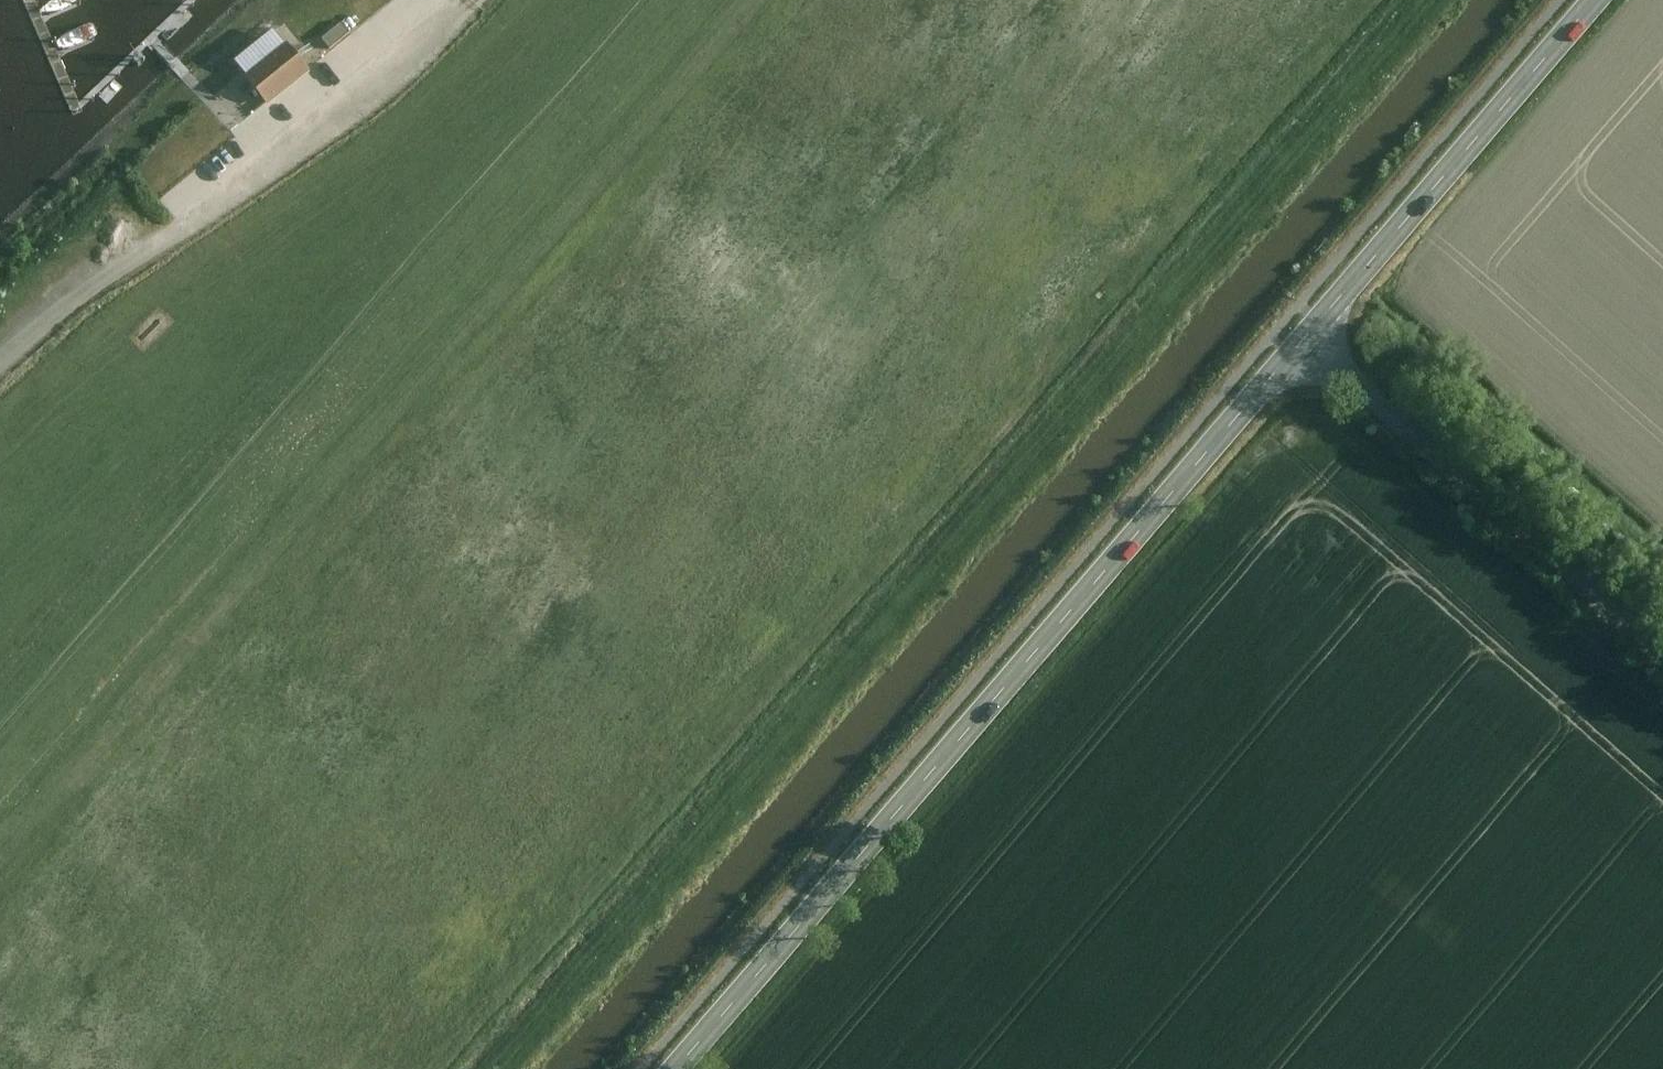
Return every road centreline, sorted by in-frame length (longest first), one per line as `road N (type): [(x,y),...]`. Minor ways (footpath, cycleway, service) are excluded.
road 1 (secondary): [(676,1068),(1303,343)]
road 2 (residential): [(1303,343),(1662,658)]
road 3 (secondary): [(1303,343),(1600,0)]

